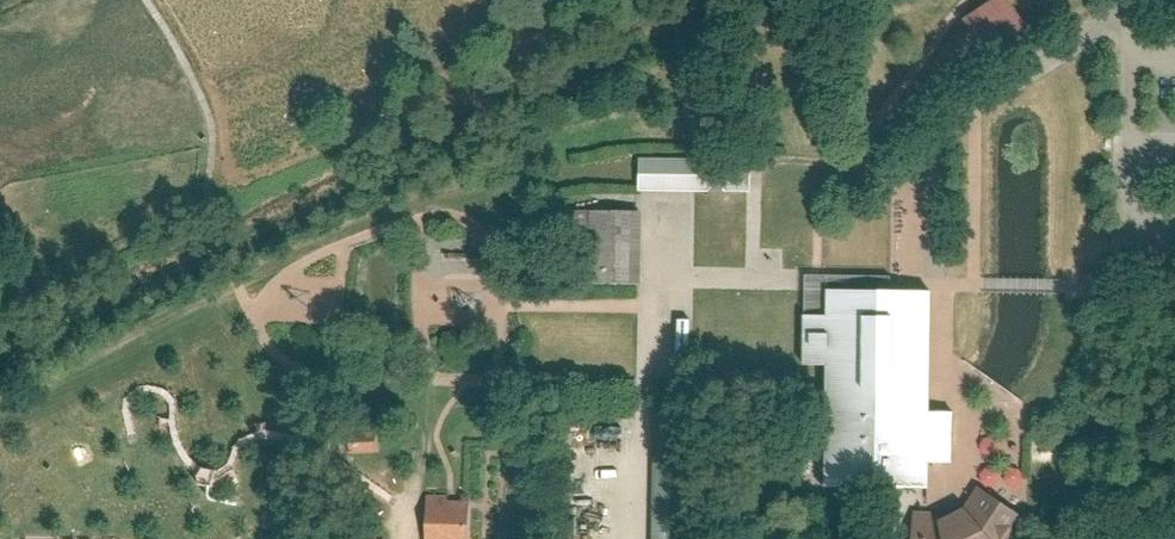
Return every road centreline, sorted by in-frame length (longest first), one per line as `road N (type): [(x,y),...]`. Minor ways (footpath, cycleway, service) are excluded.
road 1 (track): [(432,382),(405,538)]

